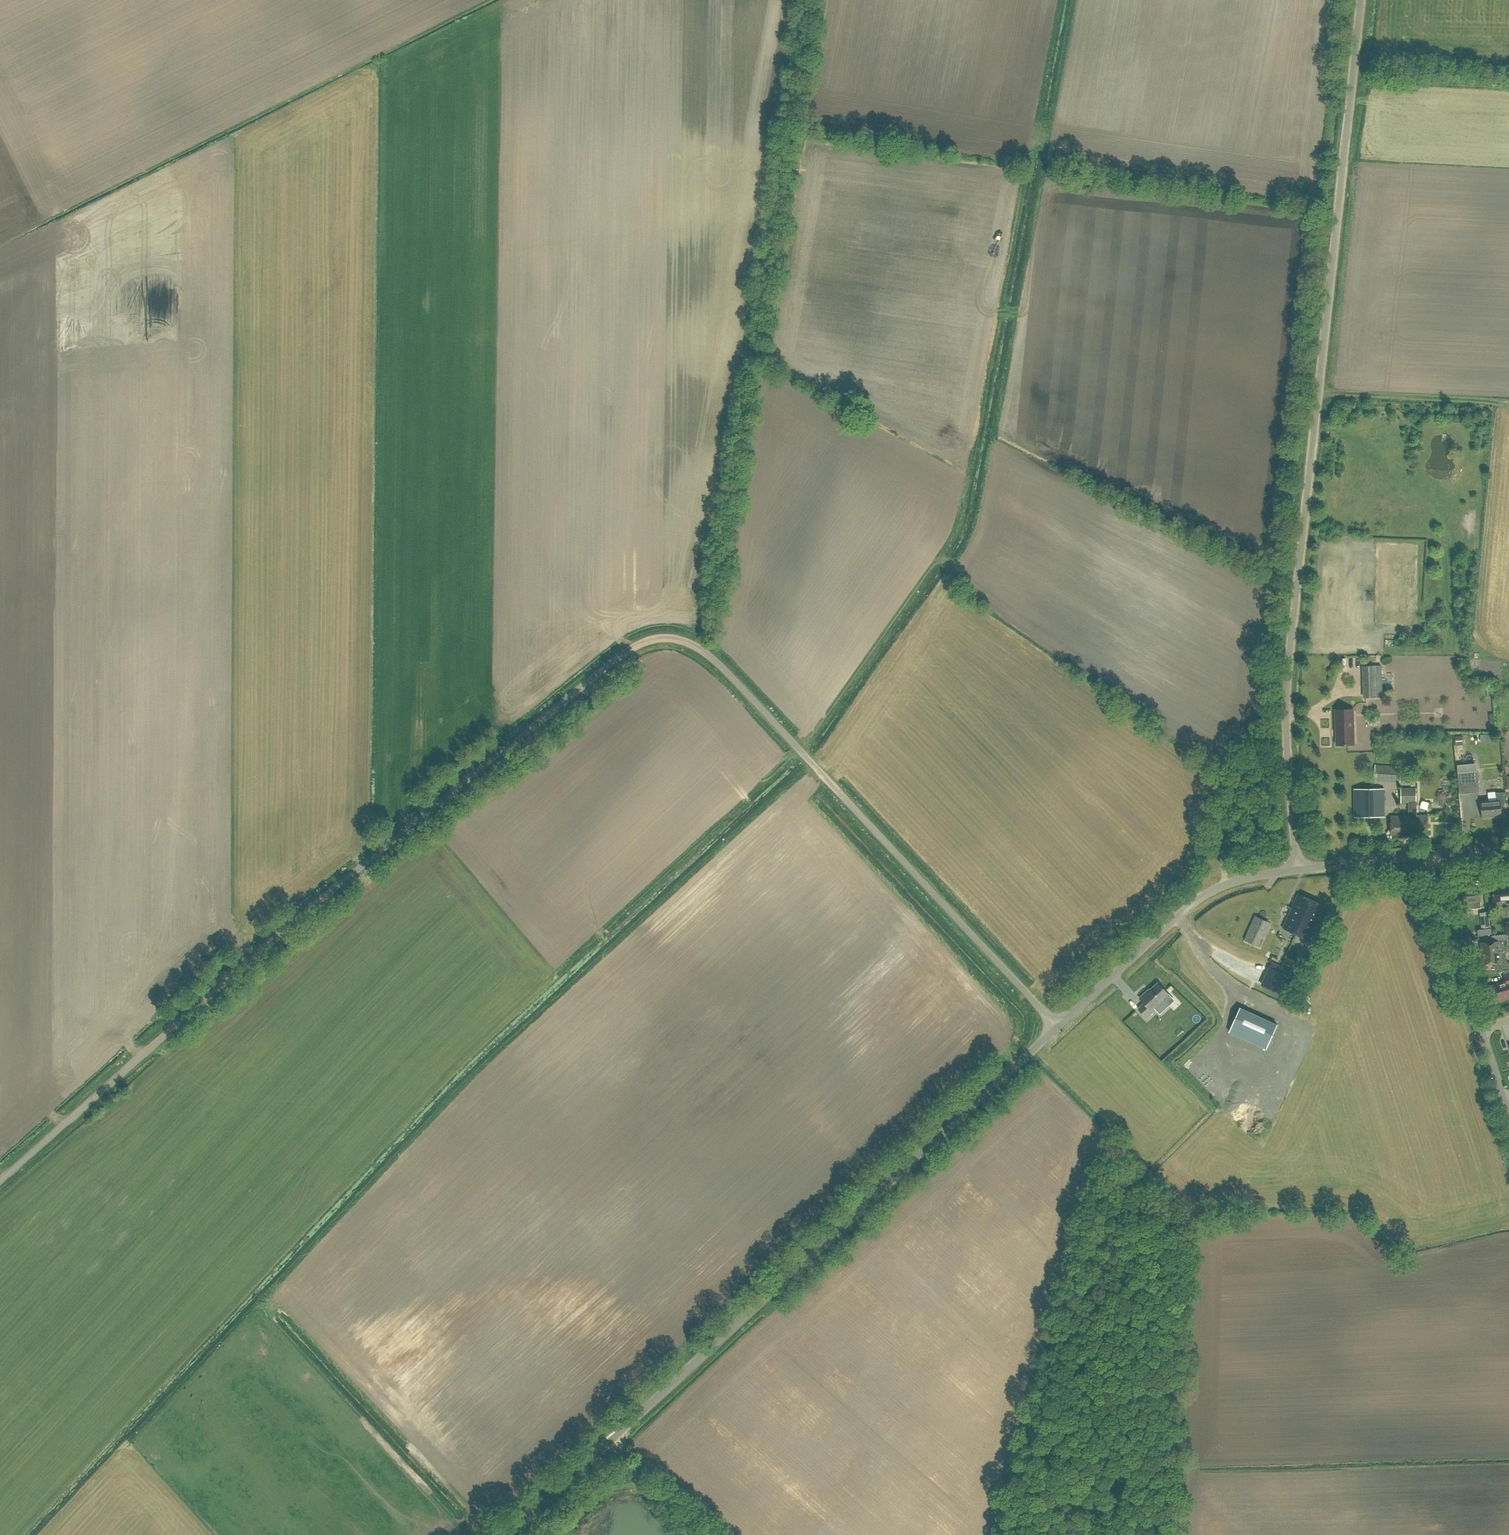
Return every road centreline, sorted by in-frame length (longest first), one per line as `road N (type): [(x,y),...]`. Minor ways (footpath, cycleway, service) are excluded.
road 1 (unclassified): [(0,1181),(292,924),(622,654),(664,637),(702,648),(1056,1027)]
road 2 (unclassified): [(1298,870),(1285,688),(1360,0)]
road 3 (unclassified): [(508,1534),(1056,1027)]
road 4 (unclassified): [(1056,1027),(1207,893),(1298,870)]
road 5 (unclassified): [(1480,1029),(1423,856)]
road 6 (unclassified): [(1298,870),(1423,856)]

